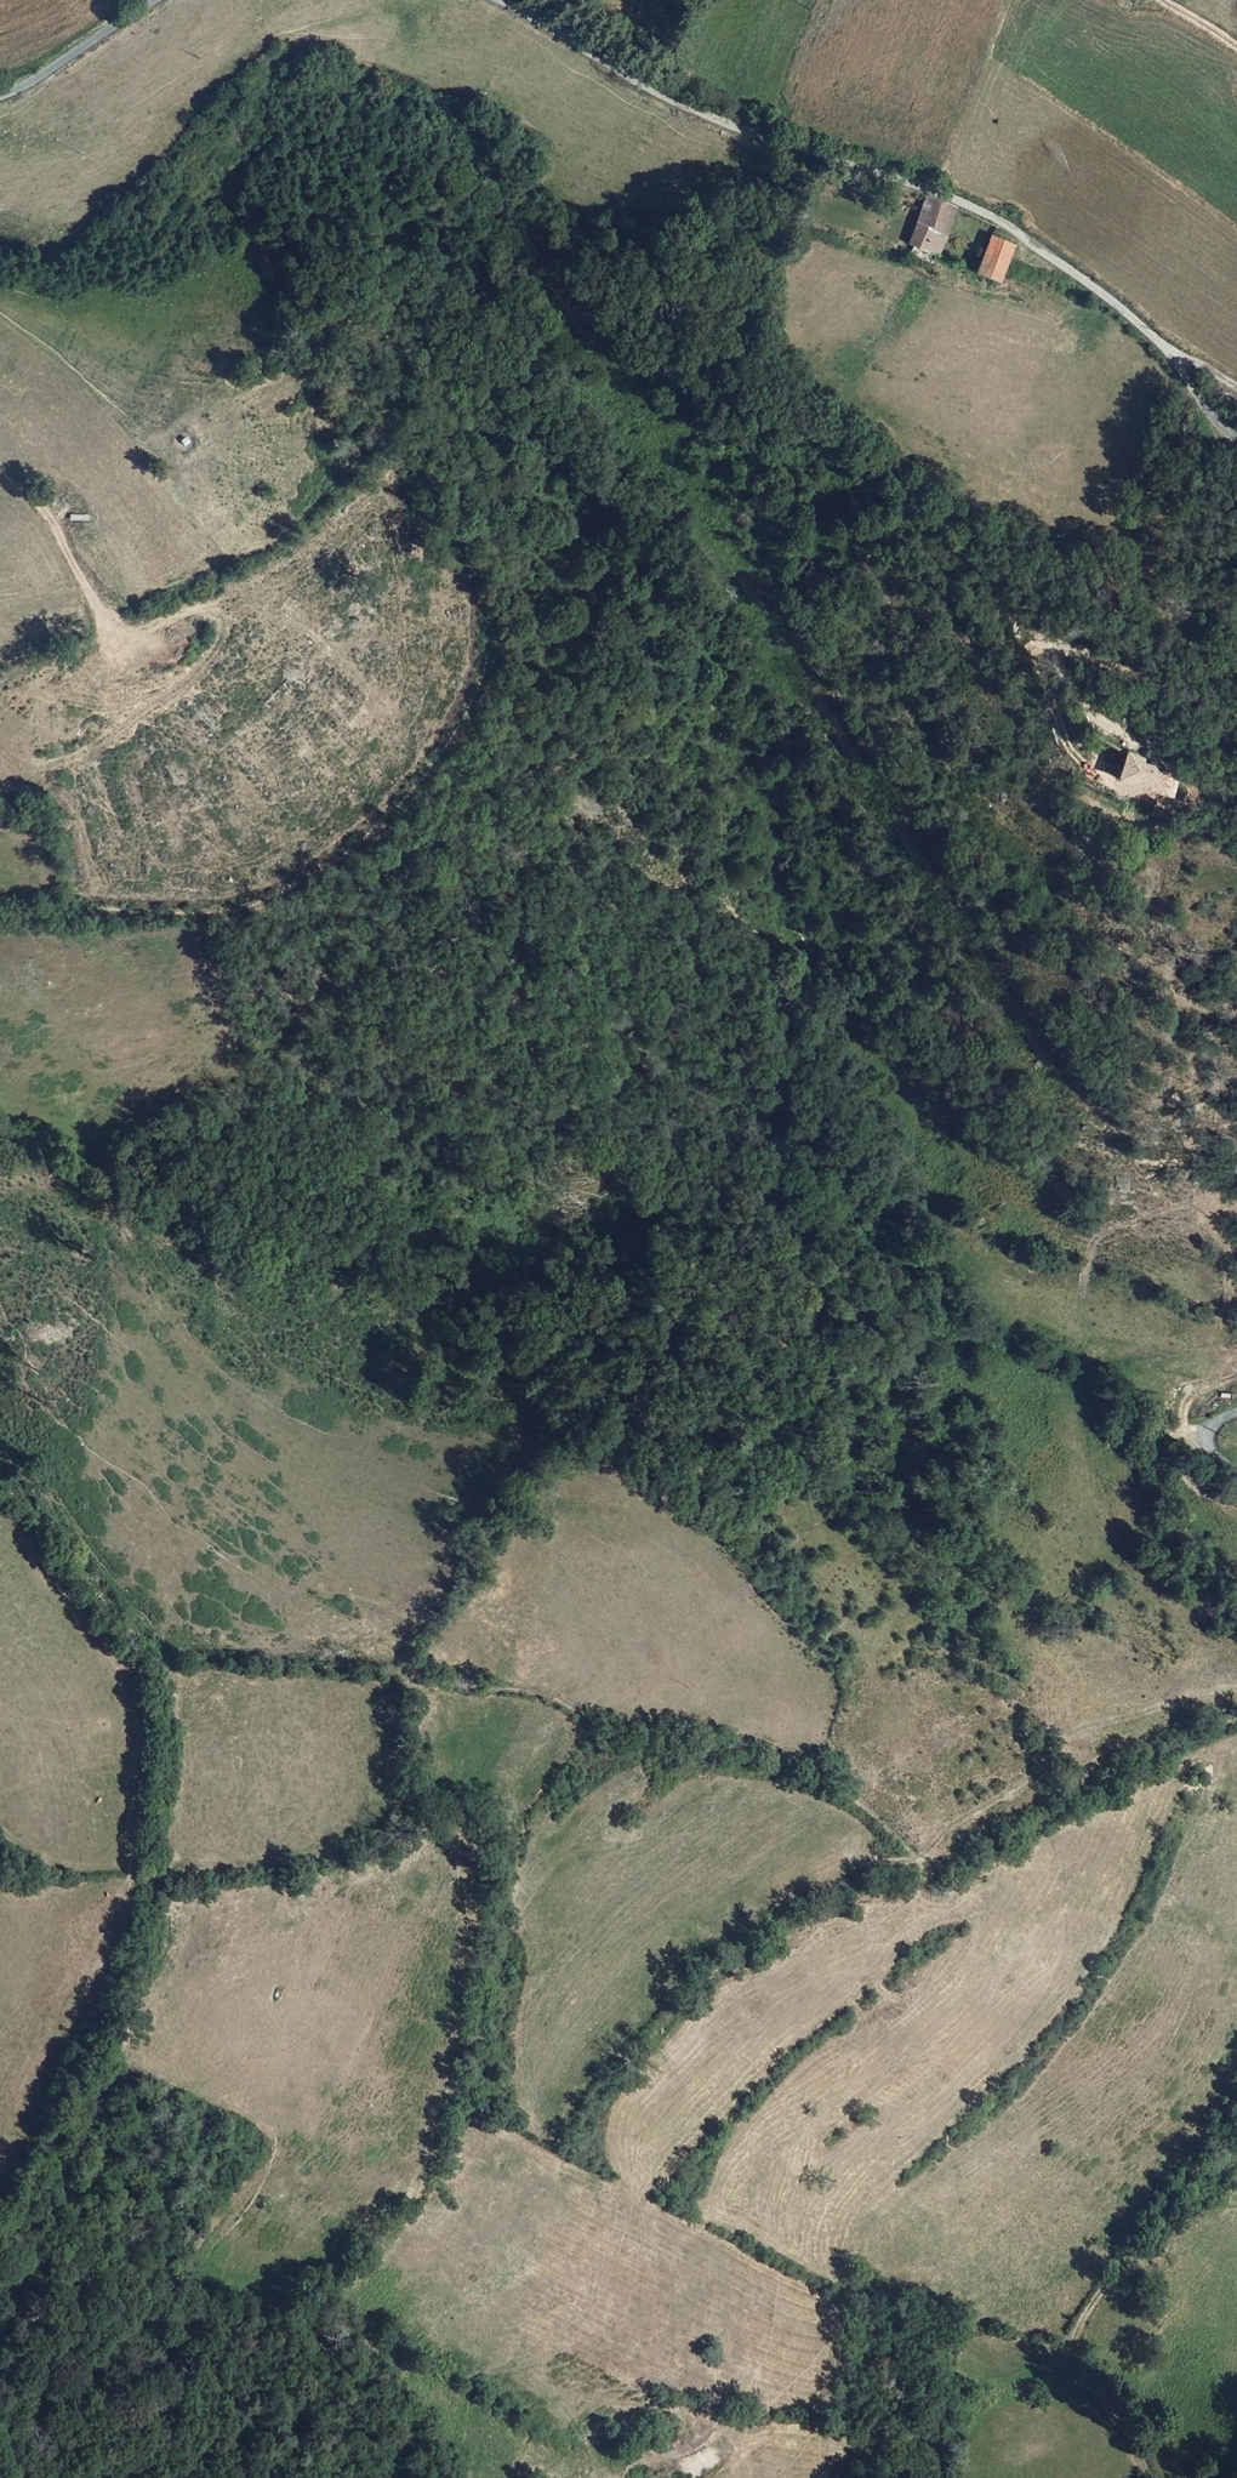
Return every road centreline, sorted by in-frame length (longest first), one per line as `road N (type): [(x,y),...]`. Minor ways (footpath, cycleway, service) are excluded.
road 1 (unclassified): [(497,0),(708,112),(913,184),(1006,226),(1102,291),(1177,356),(1236,437)]
road 2 (track): [(1150,2477),(1076,2364),(1077,2331),(1236,2089)]
road 3 (track): [(1236,1594),(1159,1473),(1157,1442),(1174,1429),(1211,1431)]
road 4 (track): [(1236,658),(1155,674),(1051,642)]
road 5 (unclassified): [(153,0),(58,73),(0,99)]

